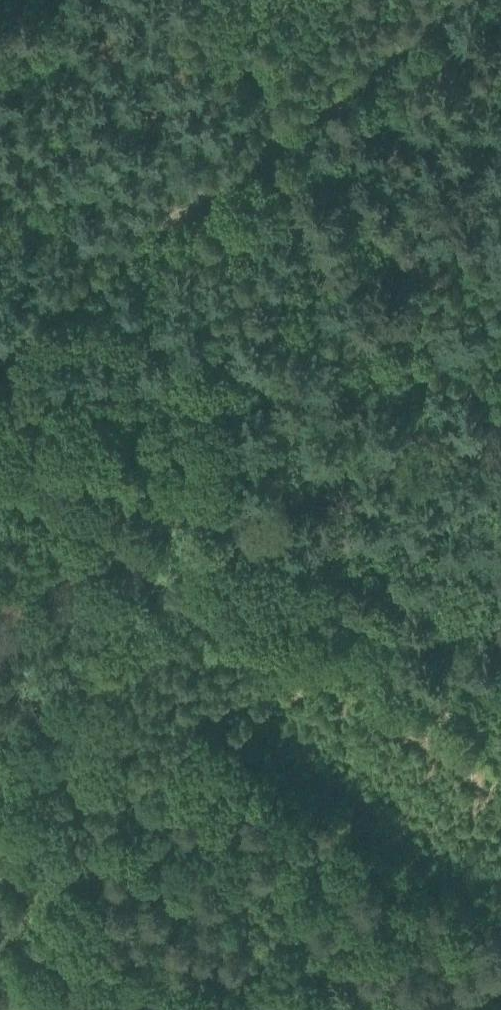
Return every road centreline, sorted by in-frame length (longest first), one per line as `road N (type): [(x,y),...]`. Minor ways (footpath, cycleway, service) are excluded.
road 1 (track): [(443,0),(0,353)]
road 2 (track): [(282,584),(0,925)]
road 3 (track): [(282,584),(0,391)]
road 4 (track): [(500,731),(282,584)]

